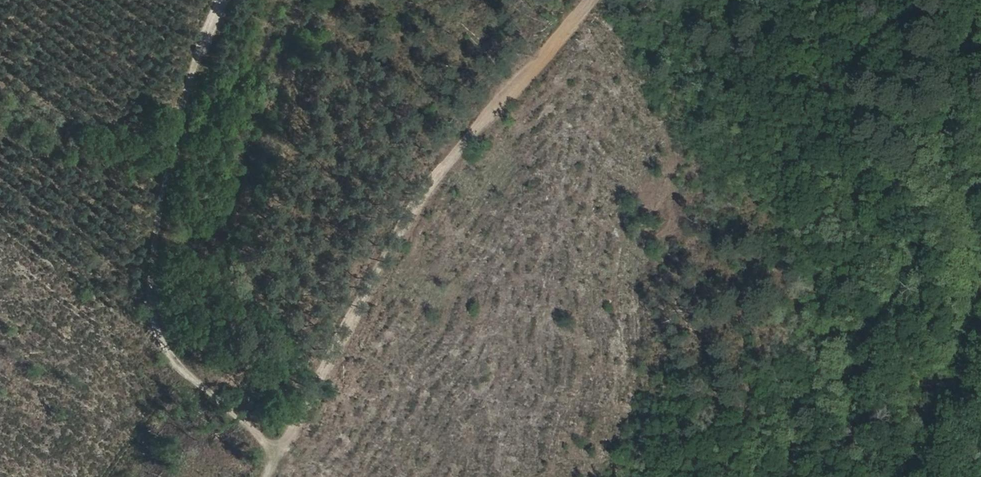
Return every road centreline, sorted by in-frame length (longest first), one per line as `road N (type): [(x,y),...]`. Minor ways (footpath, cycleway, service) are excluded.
road 1 (track): [(590,0),(453,152),(272,476)]
road 2 (track): [(284,456),(151,342),(182,125),(227,0)]
road 3 (track): [(854,476),(843,437),(862,339),(923,238),(956,49),(979,0)]

